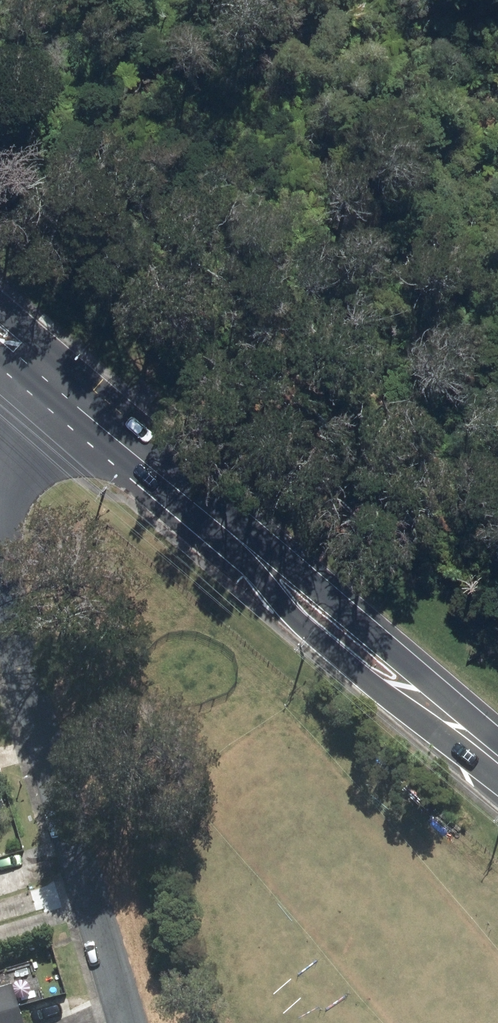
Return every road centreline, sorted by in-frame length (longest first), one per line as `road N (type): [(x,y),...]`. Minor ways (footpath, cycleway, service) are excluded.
road 1 (secondary): [(50,377),(497,755)]
road 2 (residential): [(129,1022),(0,580)]

